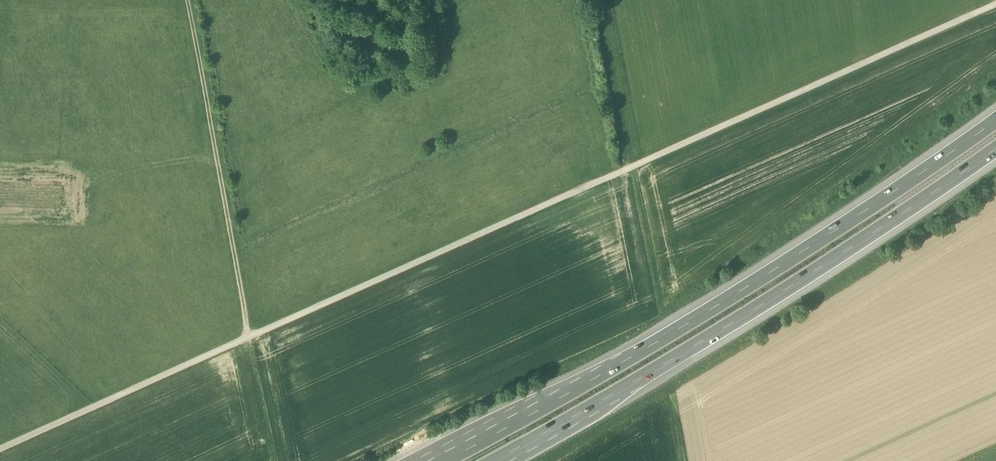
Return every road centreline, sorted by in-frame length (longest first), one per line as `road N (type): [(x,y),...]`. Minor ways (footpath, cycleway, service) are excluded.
road 1 (track): [(0,449),(995,3)]
road 2 (motorway): [(995,115),(808,246),(618,363),(435,460)]
road 3 (motorway): [(489,460),(618,391),(995,146)]
road 4 (track): [(251,338),(187,0)]
road 5 (track): [(596,0),(656,311)]
road 6 (track): [(251,338),(275,460)]

